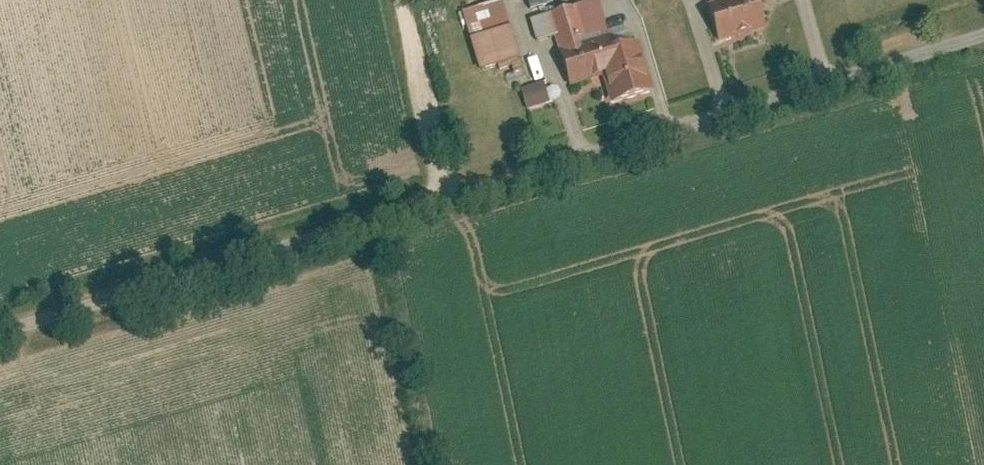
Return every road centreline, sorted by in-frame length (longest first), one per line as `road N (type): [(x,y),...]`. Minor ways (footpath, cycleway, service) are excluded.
road 1 (unclassified): [(983,27),(0,332)]
road 2 (track): [(448,195),(398,0)]

